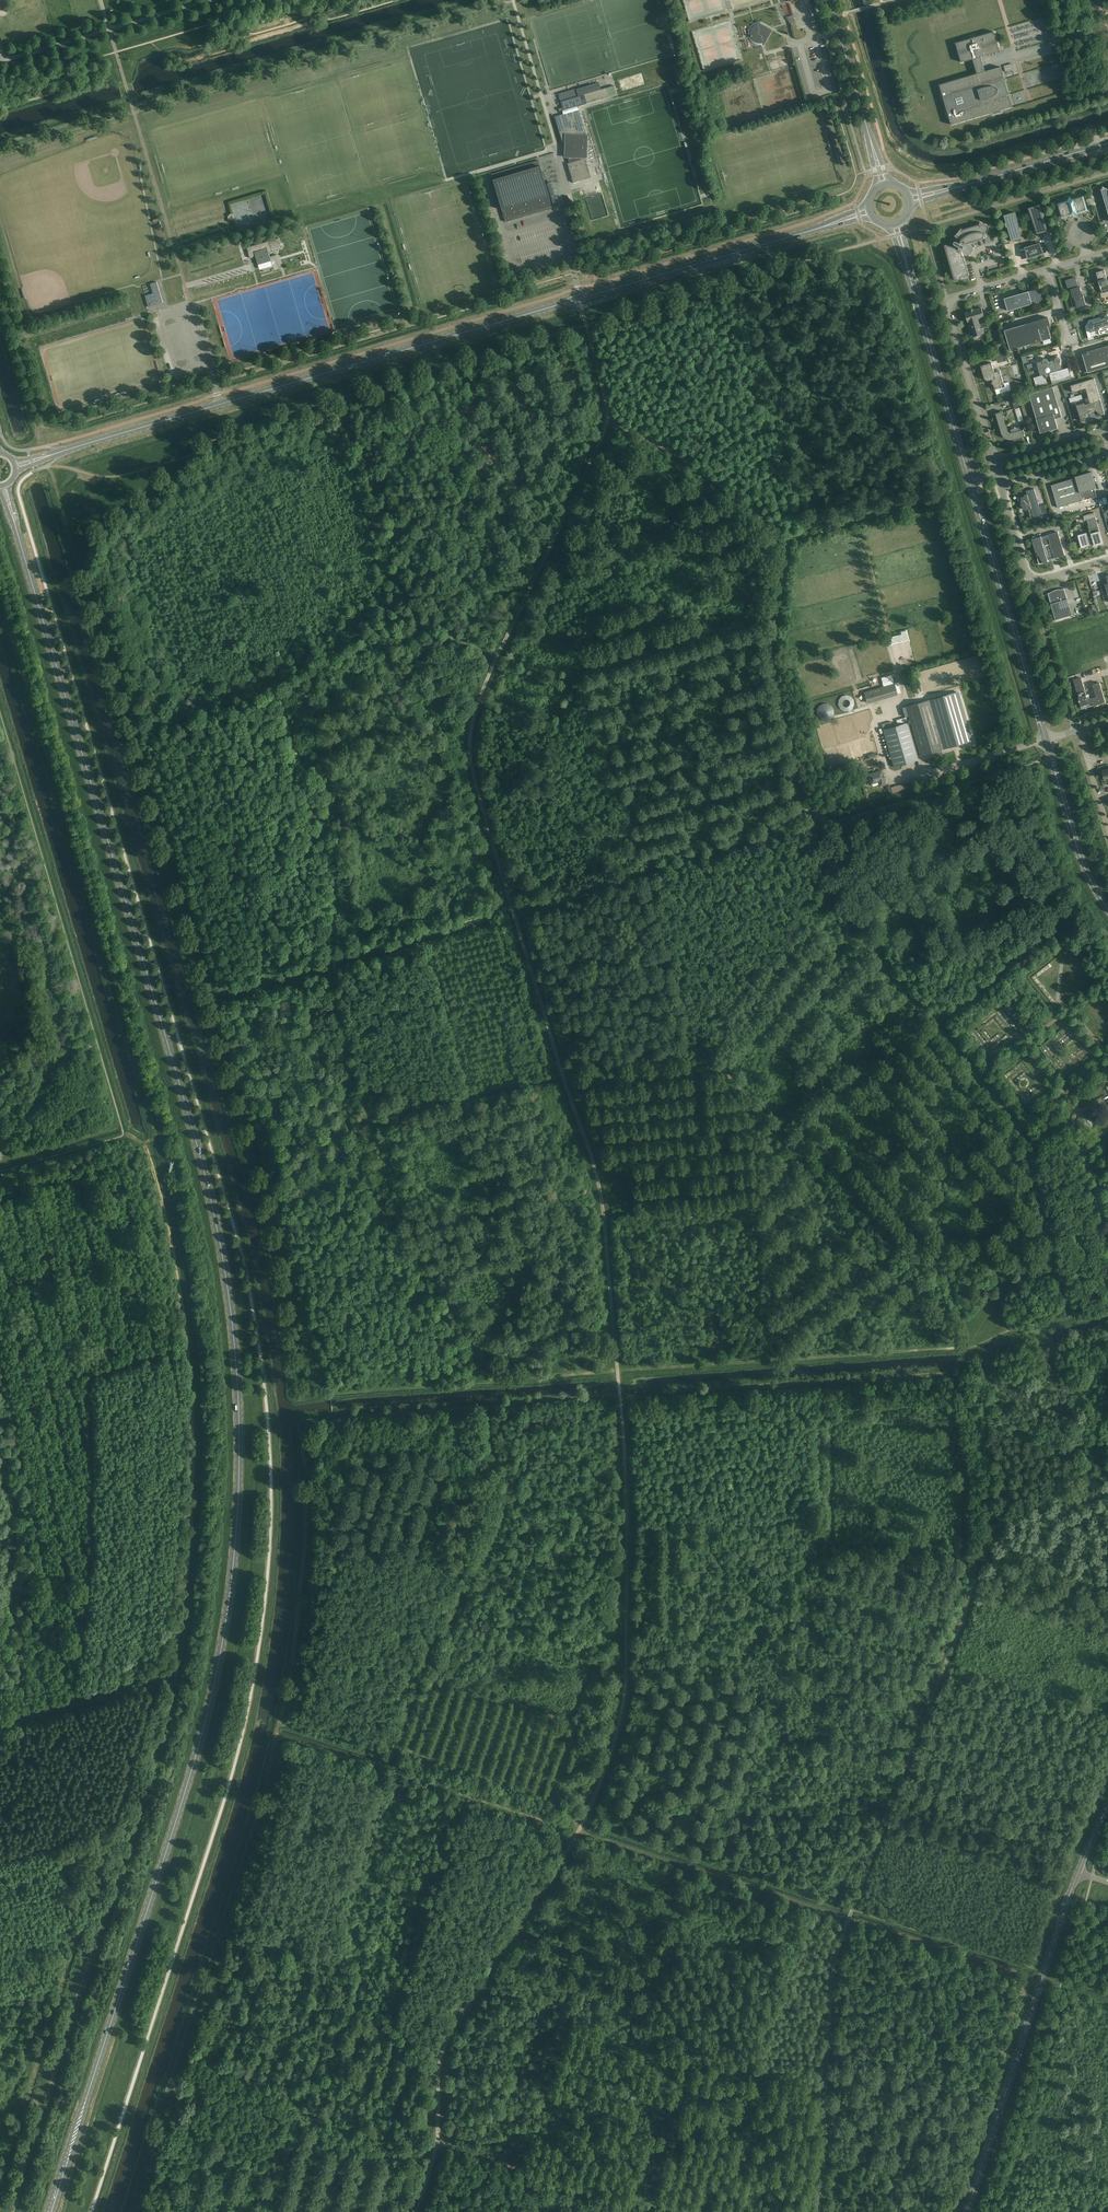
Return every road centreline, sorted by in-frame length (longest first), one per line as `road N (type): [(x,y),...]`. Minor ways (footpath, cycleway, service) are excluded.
road 1 (secondary): [(17,533),(212,1205),(240,1426),(225,1636),(203,1728),(50,2211)]
road 2 (track): [(627,1628),(622,1399),(603,1190),(471,745),(496,661),(609,419),(580,298)]
road 3 (track): [(542,1379),(316,1391),(303,1382),(265,1201),(50,466)]
road 4 (track): [(823,2211),(835,1973),(992,1537),(985,1442),(957,1380),(974,1345),(1107,1309)]
road 5 (track): [(974,1345),(542,1379),(502,1358),(478,1341),(378,1216),(363,1182),(342,1102),(351,1083),(329,964)]
road 6 (track): [(334,1420),(306,1421),(312,1562),(298,1590),(263,1823),(131,2211)]
road 7 (tertiary): [(47,456),(834,223)]
road 8 (track): [(609,419),(712,478),(789,544),(774,677),(803,798),(819,815),(829,893),(702,1041)]
road 9 (track): [(627,1628),(714,1654),(774,1710),(796,1678),(804,1640),(821,1412)]
road 10 (track): [(416,2211),(439,2141),(443,2057),(452,2032),(588,1815)]
road 11 (track): [(702,1041),(472,1096),(351,1083)]
road 12 (tertiary): [(968,2211),(1078,1873)]
road 13 (track): [(957,1380),(622,1399)]
road 14 (unclassified): [(995,461),(948,299),(1107,253)]
road 15 (track): [(206,999),(478,923),(519,921)]
road 16 (track): [(820,821),(517,917)]
road 17 (track): [(333,1414),(622,1399)]
road 18 (tertiary): [(1046,740),(970,480)]
road 19 (track): [(693,2211),(439,2141)]
road 20 (tertiary): [(970,480),(905,257)]
road 21 (unclassified): [(0,63),(213,0)]
road 22 (track): [(588,1815),(621,1730),(627,1628)]
road 23 (tertiary): [(1107,910),(1081,860),(1046,740)]
road 24 (track): [(788,539),(955,495)]
road 25 (tertiary): [(875,153),(831,0)]
road 26 (tertiary): [(955,187),(1107,144)]
road 27 (track): [(774,1710),(859,1788),(900,1789)]

